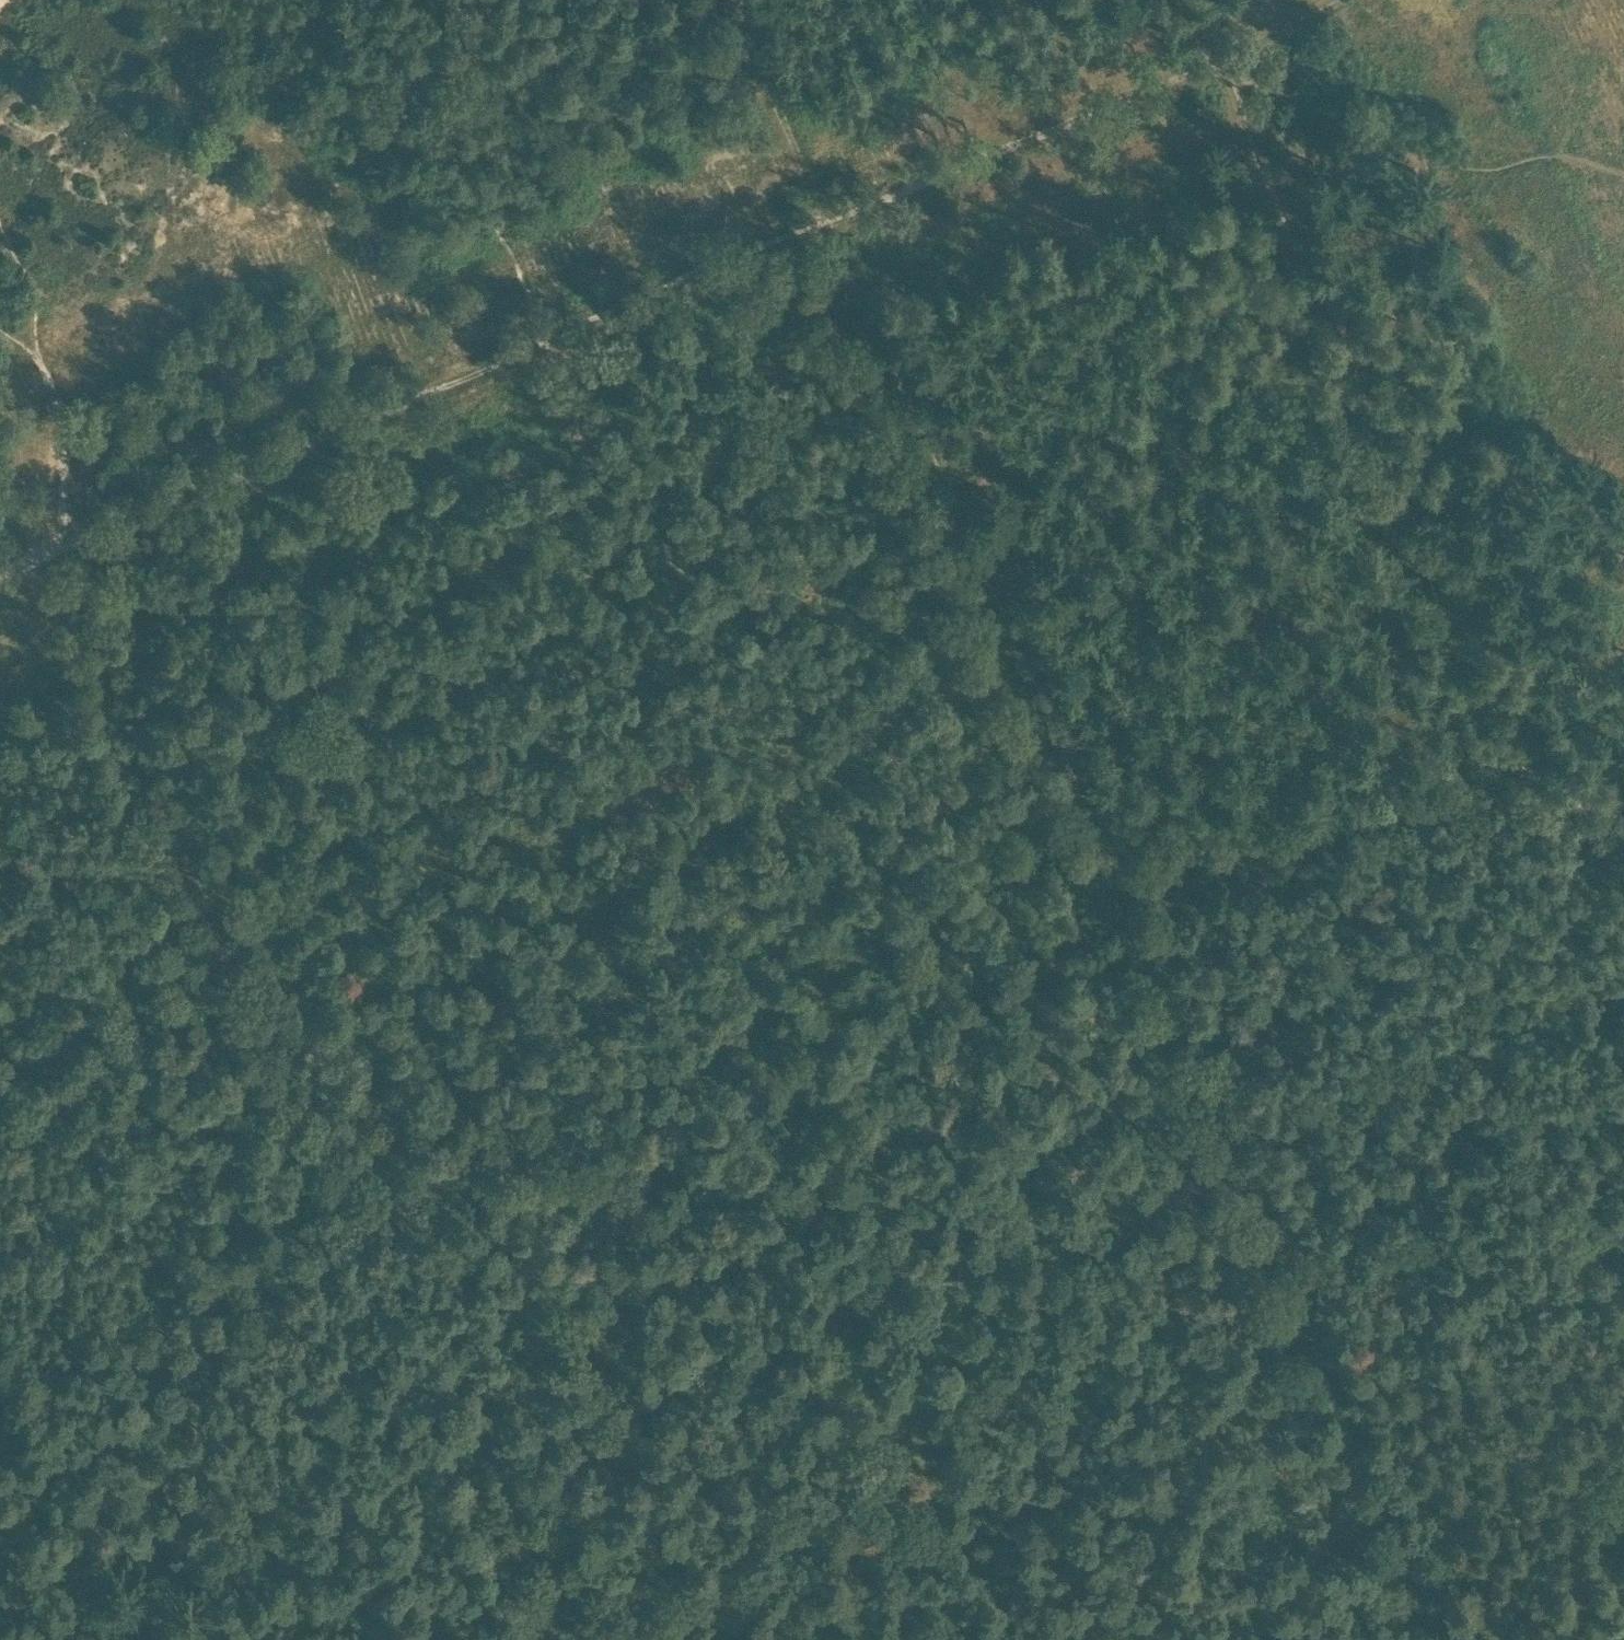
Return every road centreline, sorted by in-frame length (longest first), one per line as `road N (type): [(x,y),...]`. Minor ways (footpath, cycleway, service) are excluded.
road 1 (track): [(1218,66),(1270,205),(1314,269),(1461,672),(1538,776)]

